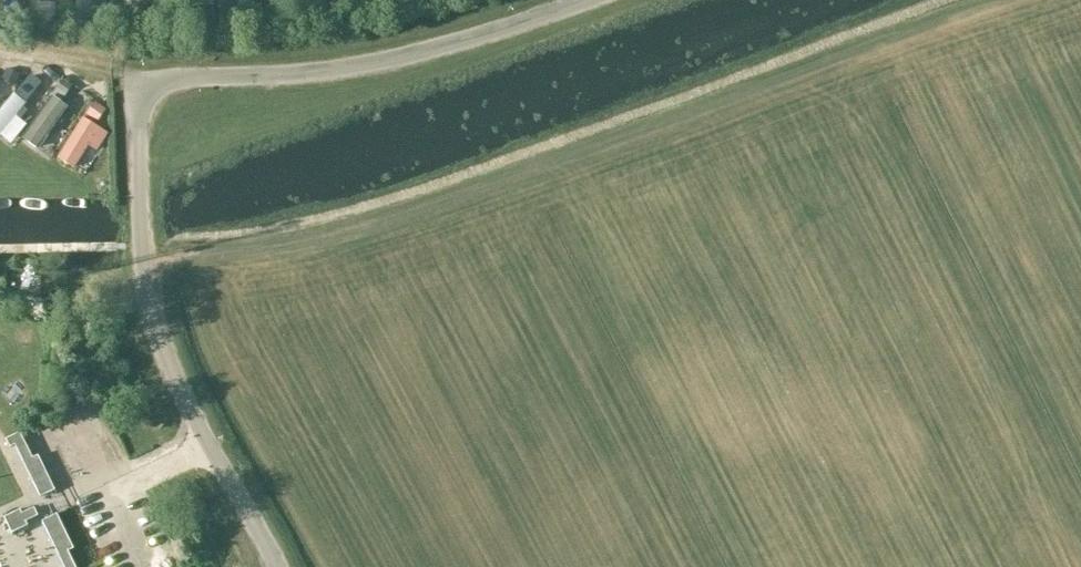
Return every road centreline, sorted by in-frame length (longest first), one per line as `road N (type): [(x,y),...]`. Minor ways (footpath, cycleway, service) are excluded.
road 1 (unclassified): [(279,566),(179,389),(156,330),(144,259),(139,114),(149,90),(169,78)]
road 2 (unclassified): [(582,0),(378,62),(169,78)]

